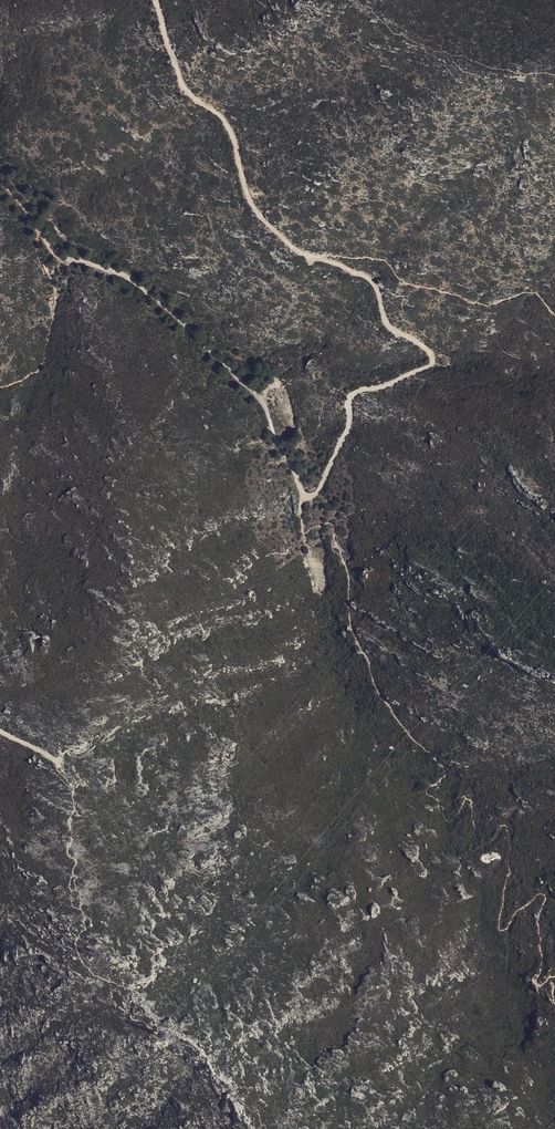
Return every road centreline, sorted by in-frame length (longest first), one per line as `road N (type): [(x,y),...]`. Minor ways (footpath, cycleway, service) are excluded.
road 1 (track): [(155,0),(180,81),(229,128),(257,212),(291,246),(369,280),(386,322),(431,353),(429,368),(355,394),(321,486),(307,495),(259,399),(141,288),(58,257),(0,176)]

